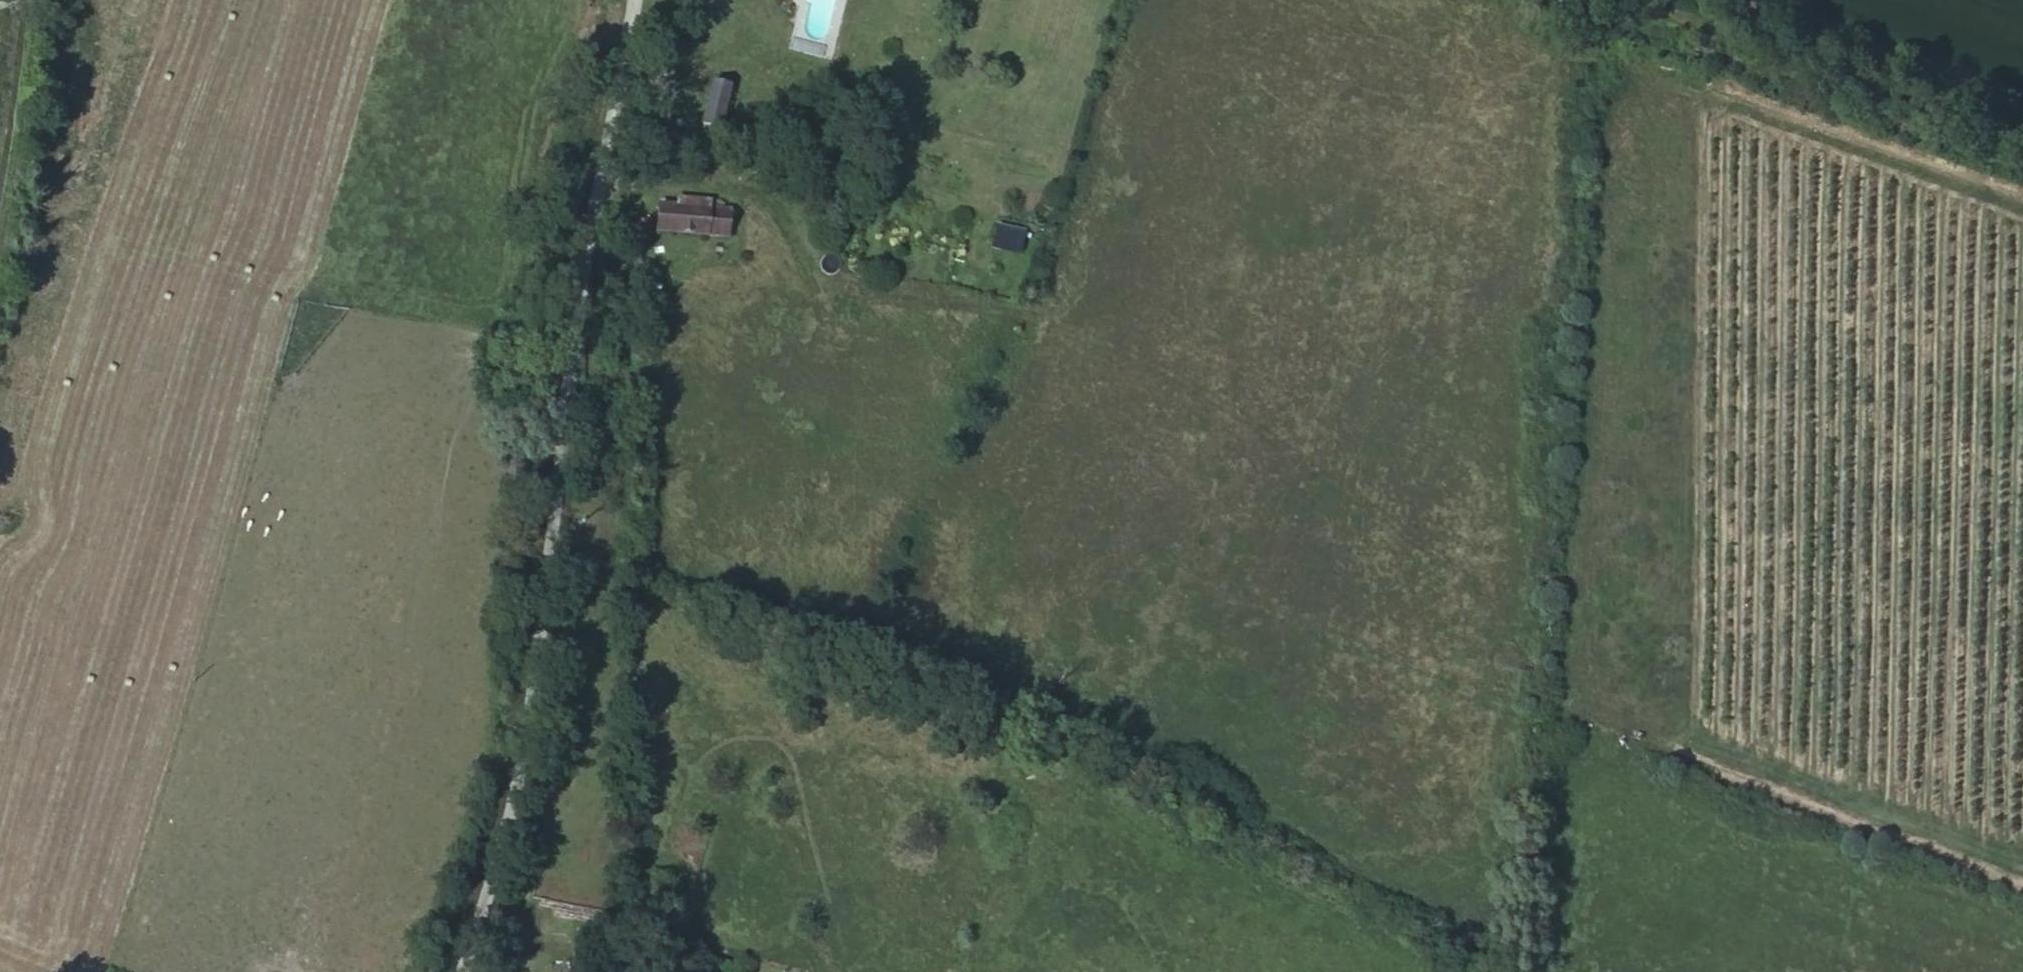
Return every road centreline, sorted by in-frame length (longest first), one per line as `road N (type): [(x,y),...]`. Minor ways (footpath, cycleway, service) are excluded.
road 1 (unclassified): [(462,971),(565,591),(642,0)]
road 2 (track): [(2022,886),(1697,759)]
road 3 (track): [(19,0),(0,269)]

